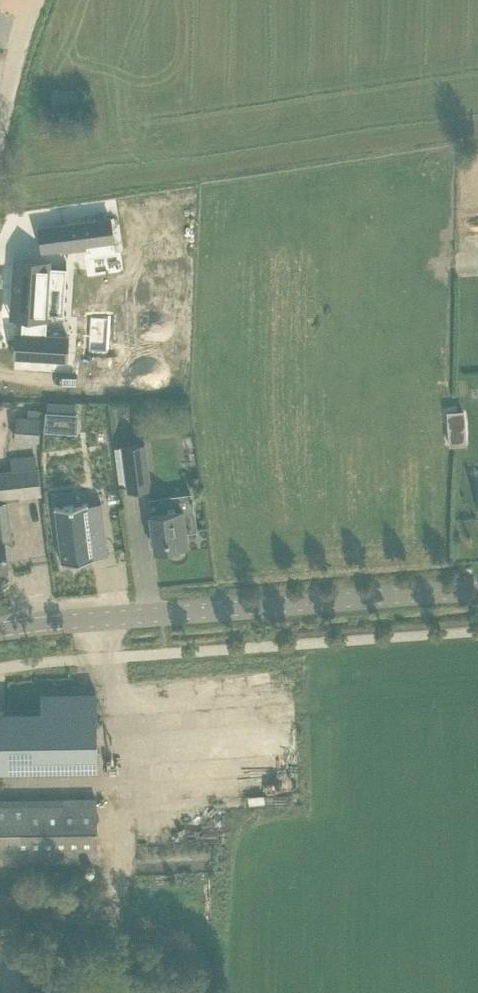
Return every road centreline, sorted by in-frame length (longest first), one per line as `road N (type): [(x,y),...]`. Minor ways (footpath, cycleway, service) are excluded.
road 1 (tertiary): [(0,632),(477,592)]
road 2 (unclassified): [(0,164),(44,0)]

